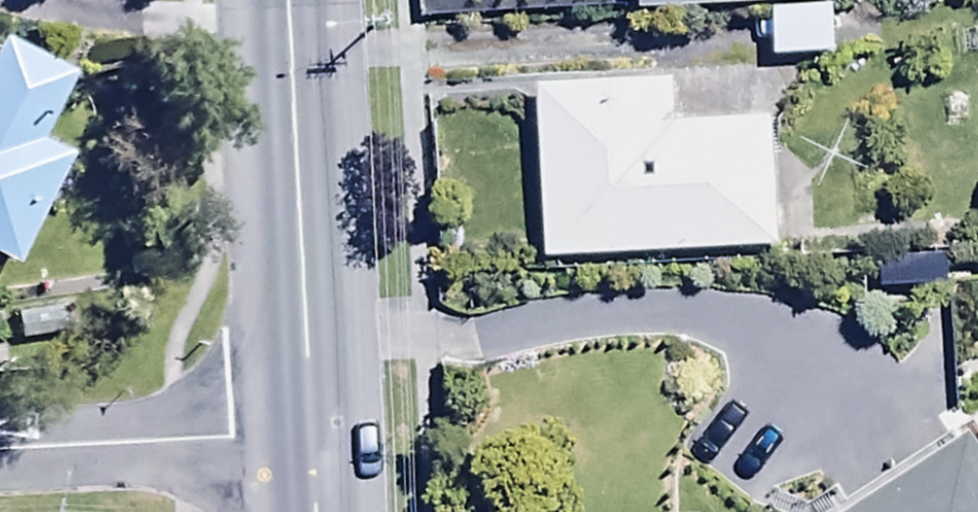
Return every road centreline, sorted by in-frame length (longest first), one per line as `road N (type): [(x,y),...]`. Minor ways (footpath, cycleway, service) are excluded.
road 1 (tertiary): [(308,432),(286,0)]
road 2 (residential): [(0,449),(308,432)]

